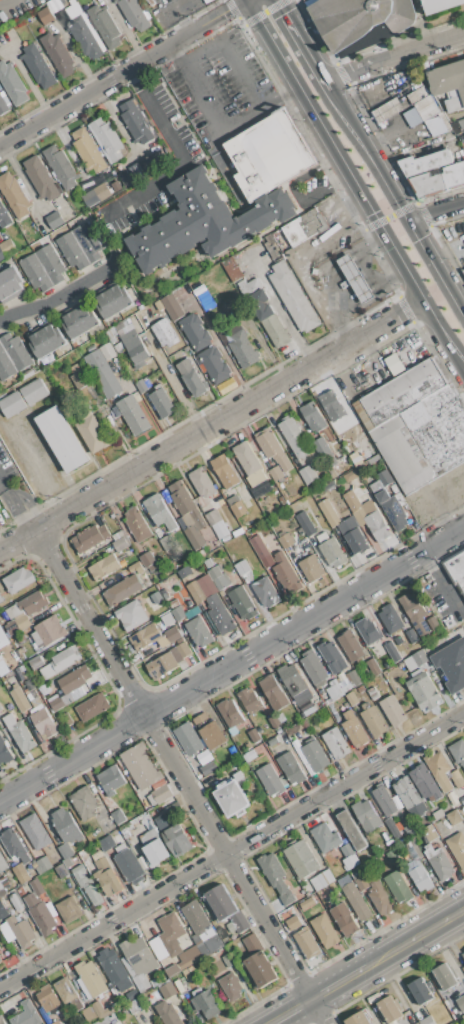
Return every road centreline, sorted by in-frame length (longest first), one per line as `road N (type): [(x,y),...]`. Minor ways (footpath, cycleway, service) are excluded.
road 1 (residential): [(37,530),(325,1023)]
road 2 (residential): [(0,803),(463,528)]
road 3 (residential): [(0,552),(423,298)]
road 4 (primary): [(247,0),(463,366)]
road 5 (residential): [(0,148),(243,0)]
road 6 (residential): [(227,855),(463,714)]
road 7 (primary): [(463,319),(325,90)]
road 8 (residential): [(0,991),(227,855)]
road 9 (residential): [(321,83),(463,34)]

